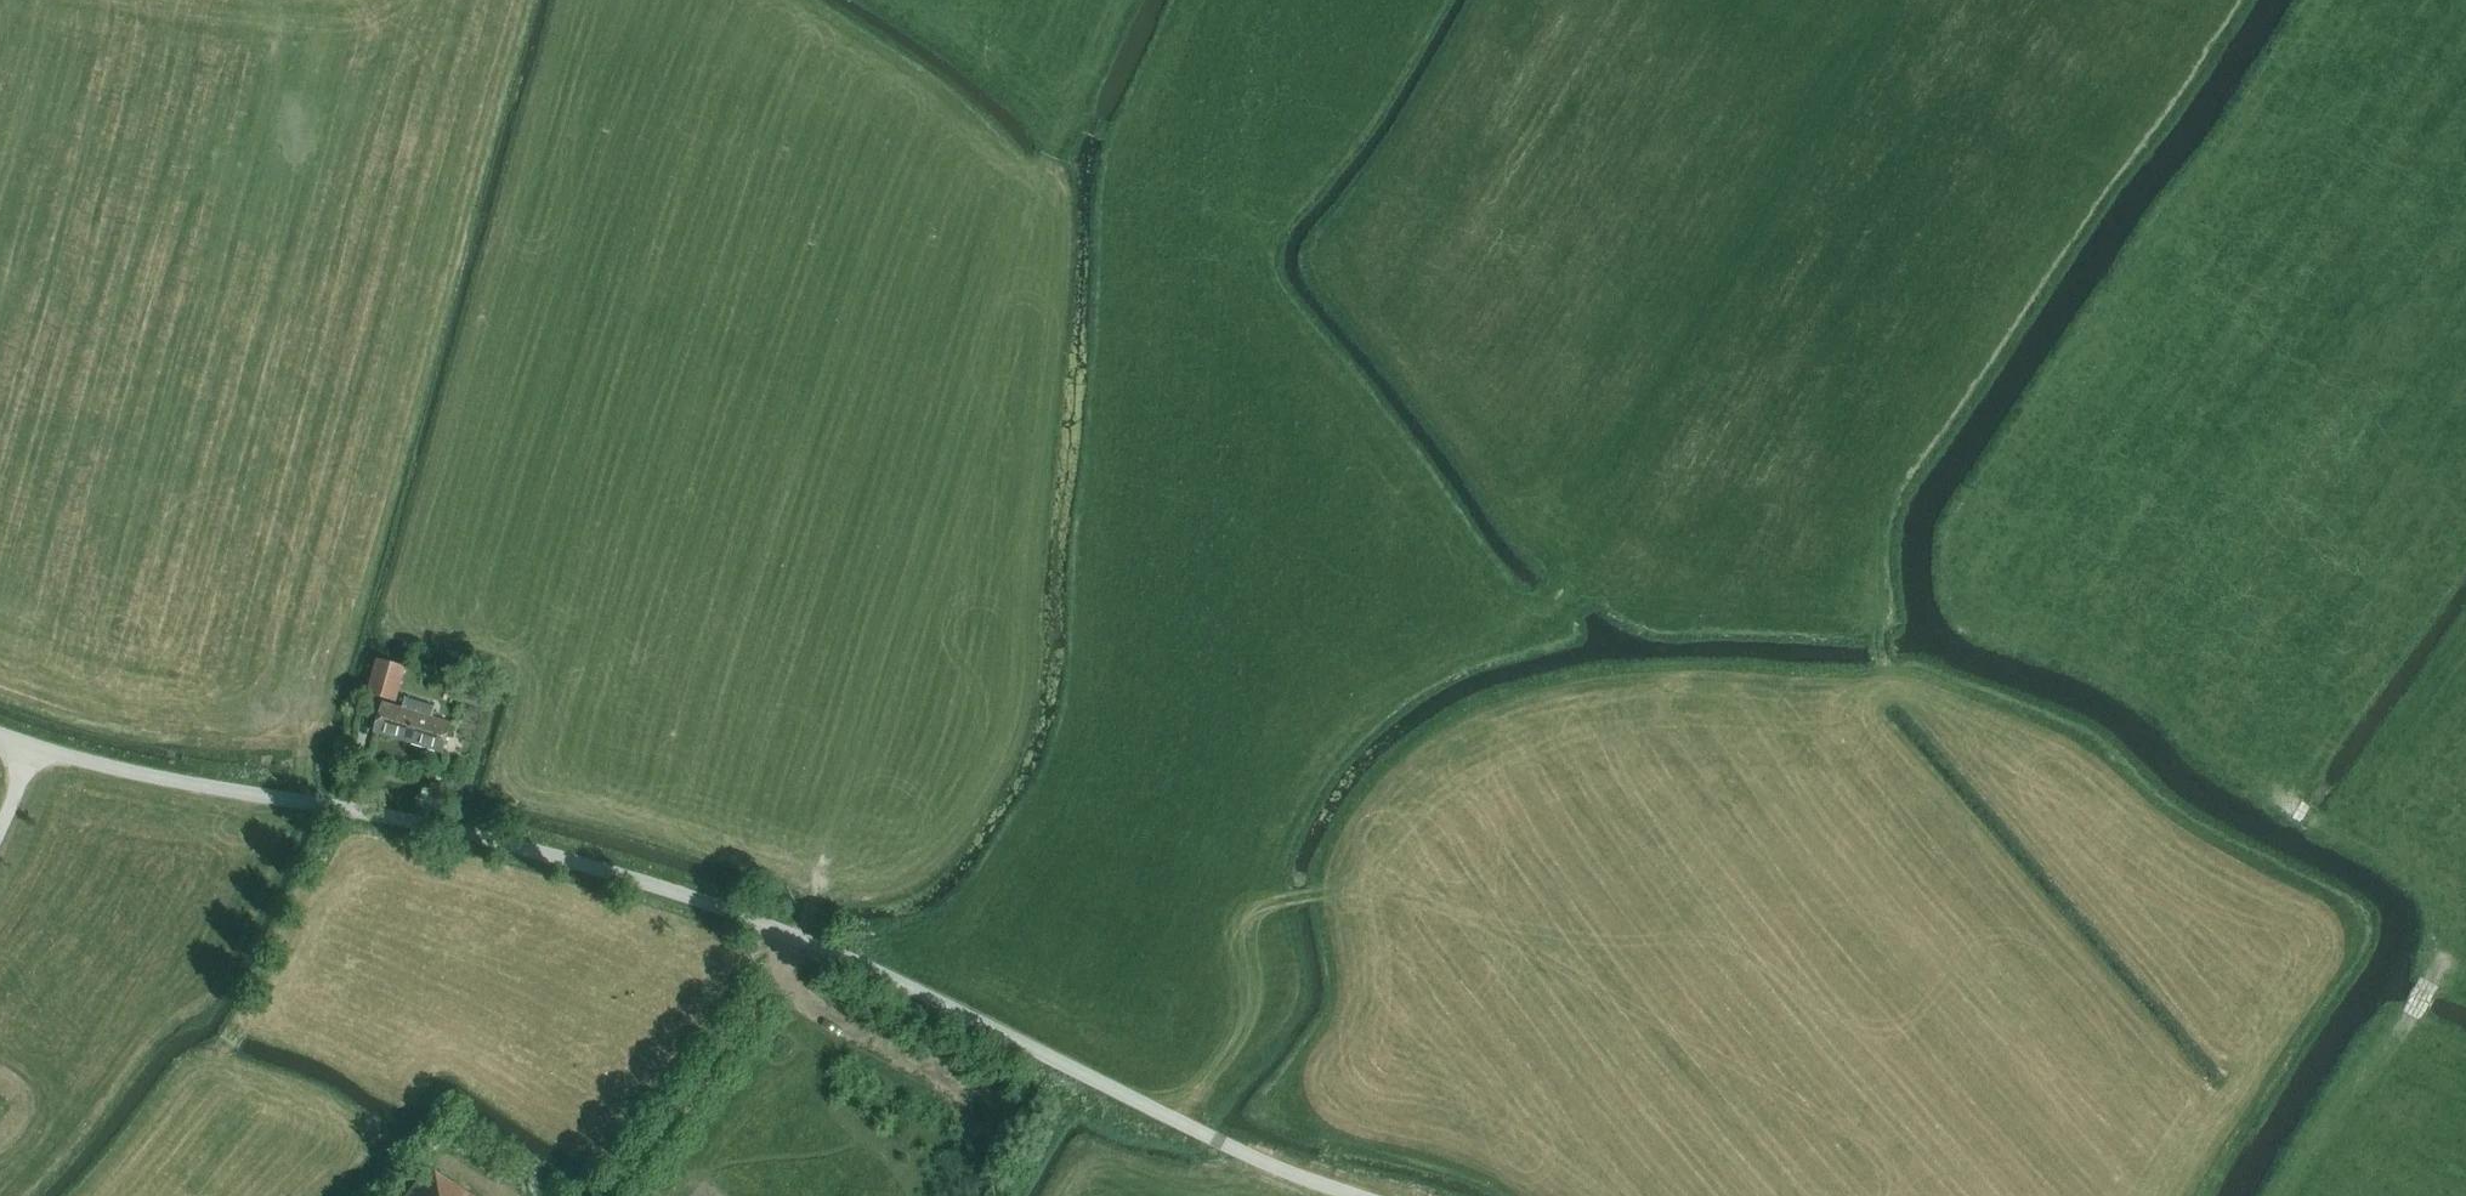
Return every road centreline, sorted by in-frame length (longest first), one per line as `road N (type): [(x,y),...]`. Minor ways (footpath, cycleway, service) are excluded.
road 1 (unclassified): [(1361,1195),(1213,1142),(871,970),(646,880),(488,836),(142,773),(0,733)]

